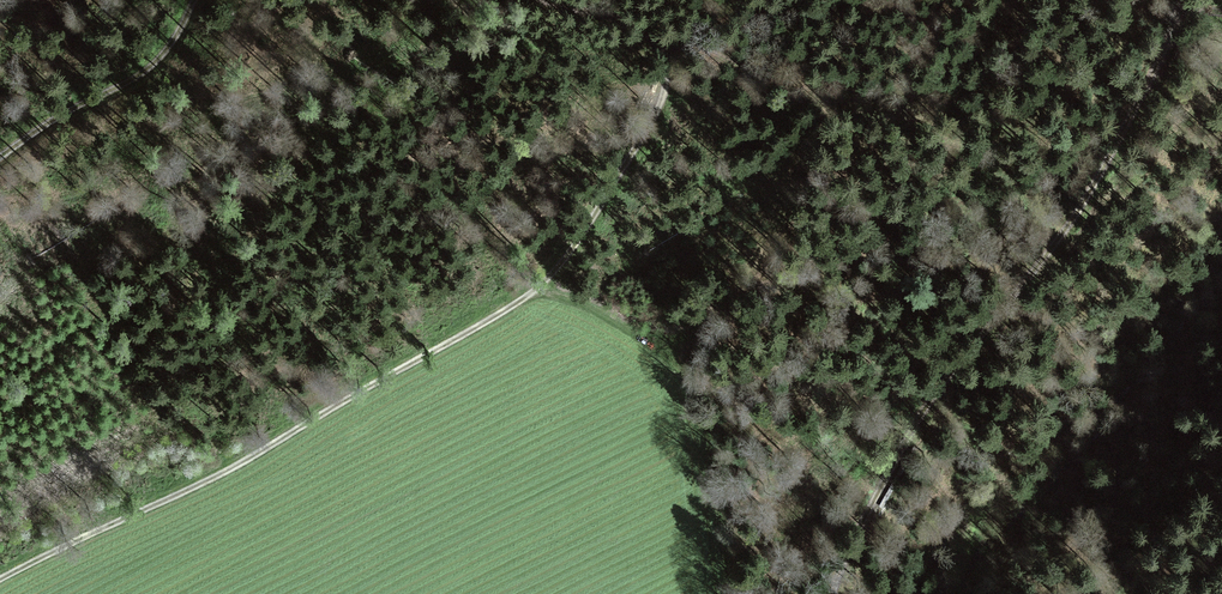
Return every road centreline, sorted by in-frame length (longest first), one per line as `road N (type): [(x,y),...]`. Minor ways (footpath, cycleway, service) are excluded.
road 1 (track): [(539,0),(636,27),(669,70),(657,115),(547,280),(502,315),(232,469),(0,579)]
road 2 (track): [(1163,0),(1169,41),(1089,195),(913,430),(834,593)]
road 3 (track): [(0,156),(150,67),(191,0)]

